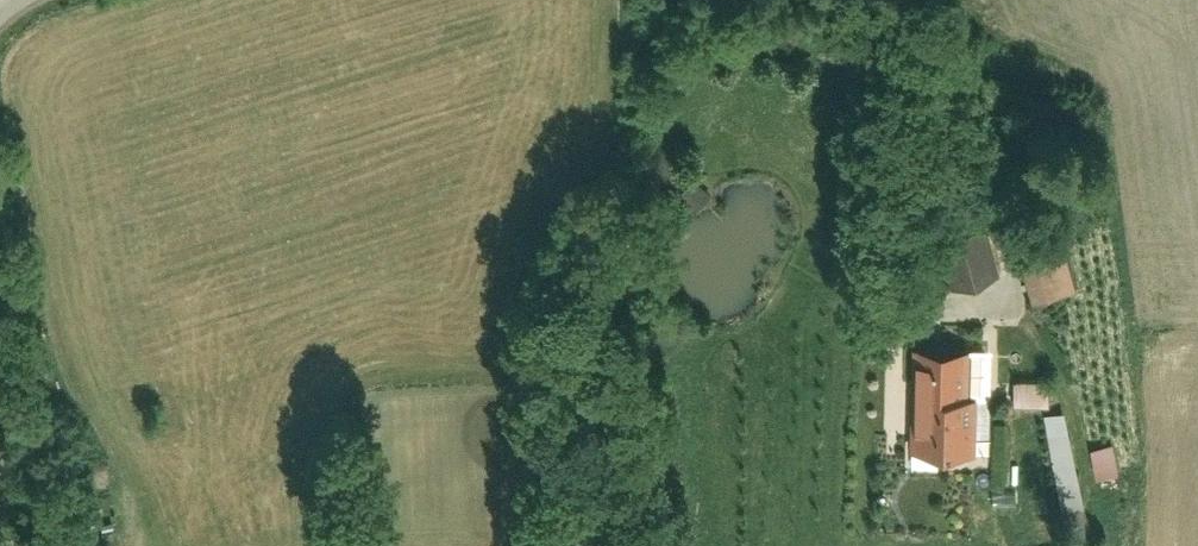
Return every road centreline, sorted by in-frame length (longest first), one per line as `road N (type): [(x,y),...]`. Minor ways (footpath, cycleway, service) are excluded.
road 1 (residential): [(888,0),(866,224)]

